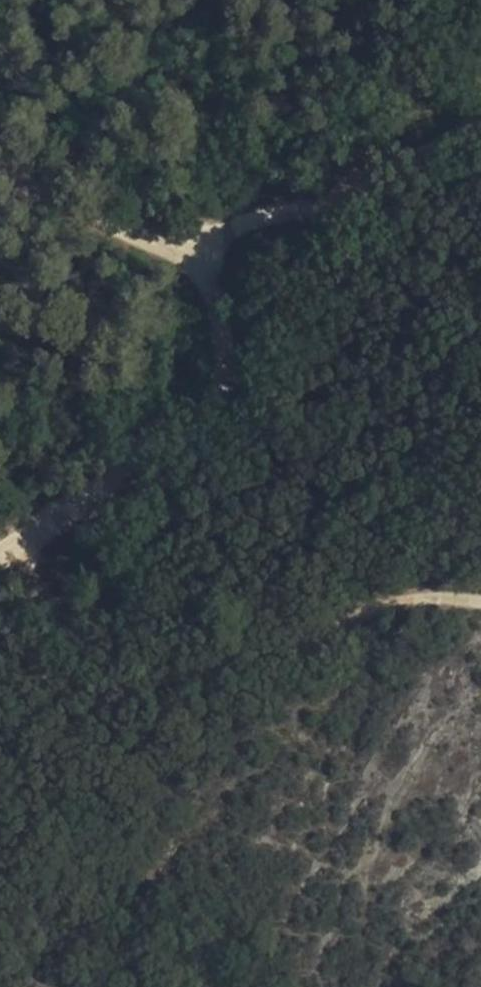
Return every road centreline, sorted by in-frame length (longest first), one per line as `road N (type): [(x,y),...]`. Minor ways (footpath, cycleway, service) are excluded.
road 1 (track): [(0,637),(52,663),(95,672),(339,609),(427,597),(480,604)]
road 2 (track): [(0,550),(39,513),(145,449),(190,410),(214,374),(223,335),(200,249)]
road 3 (track): [(200,249),(299,192),(480,107)]
road 4 (track): [(200,249),(149,246),(0,184)]

